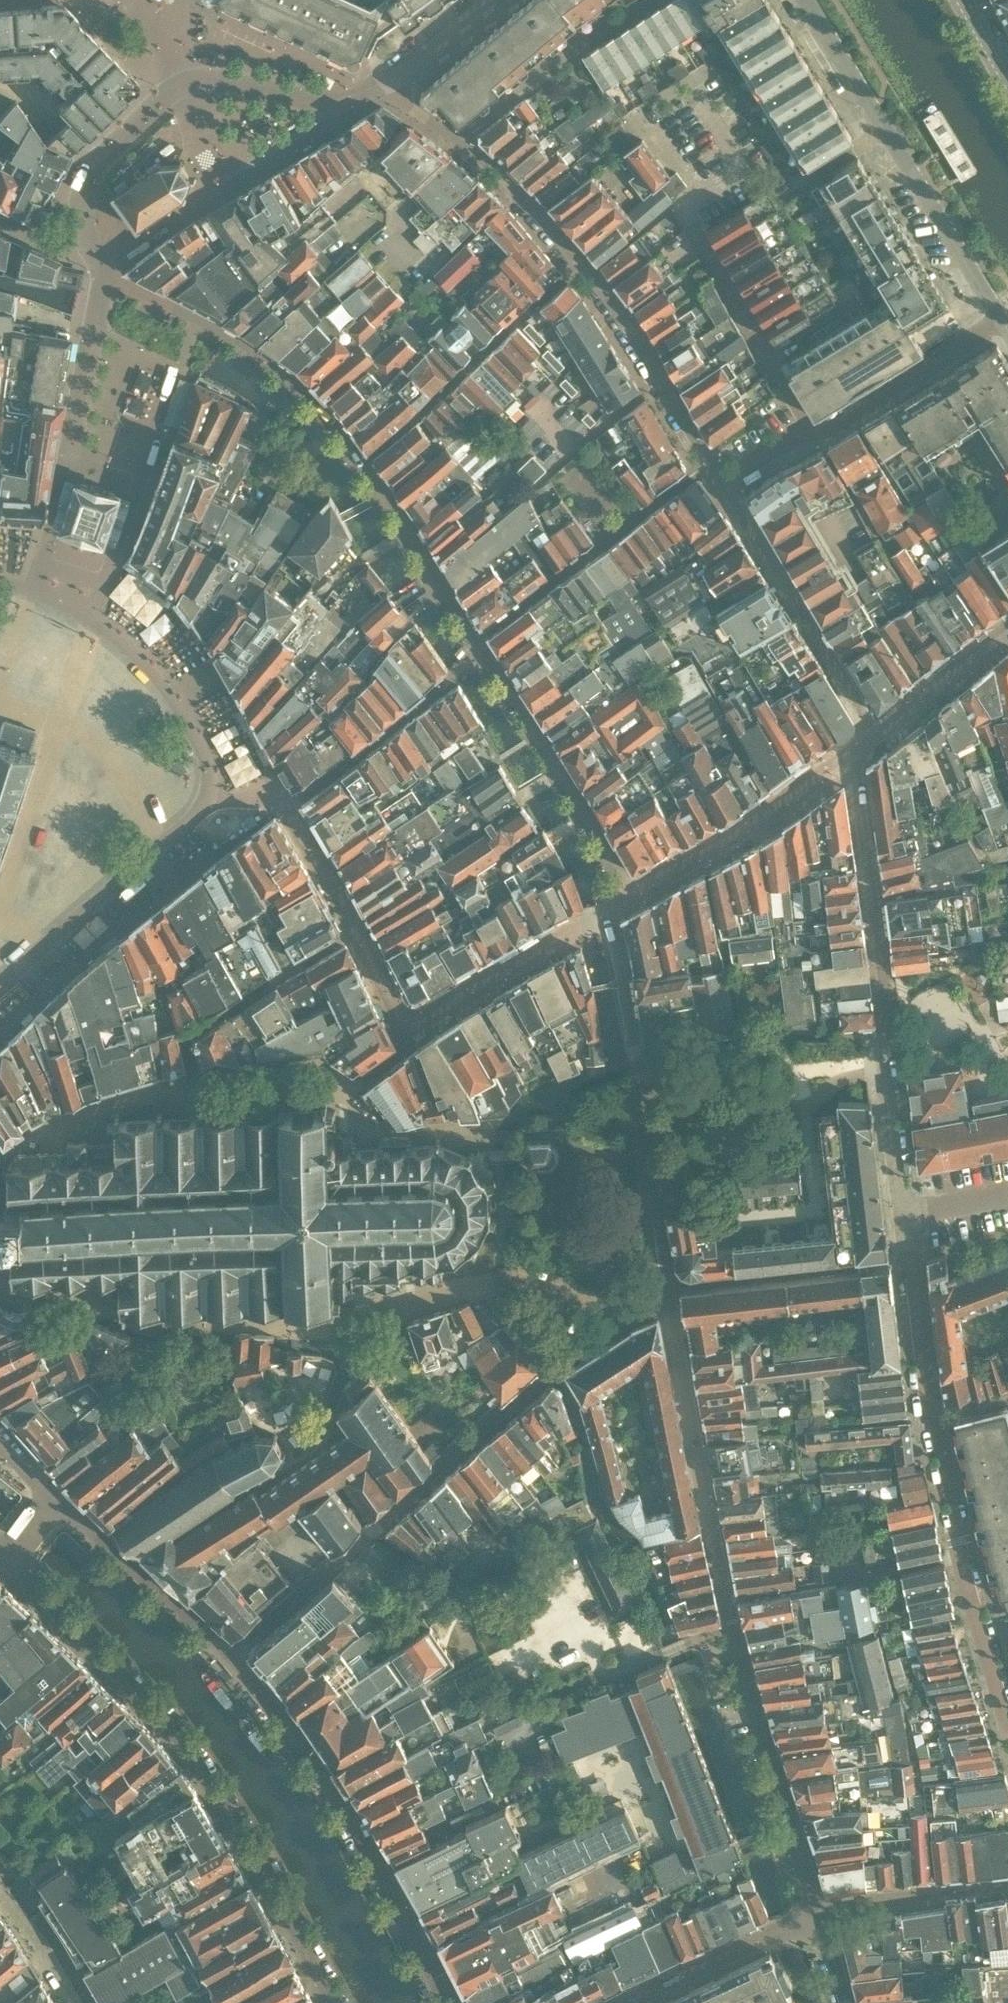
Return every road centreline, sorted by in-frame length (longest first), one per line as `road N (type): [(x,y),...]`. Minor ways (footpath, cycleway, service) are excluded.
road 1 (residential): [(904,1211),(855,754),(875,735),(723,487)]
road 2 (residential): [(812,1916),(728,1598),(664,1285),(616,1318)]
road 3 (residential): [(6,1556),(182,1742),(336,2002)]
road 4 (residential): [(723,487),(628,325),(501,184),(379,84)]
road 5 (residential): [(1007,1706),(963,1558),(904,1211)]
road 6 (residential): [(452,2002),(328,1782),(229,1653)]
road 7 (residential): [(808,0),(1004,318)]
road 8 (residential): [(616,1318),(379,1522)]
road 9 (residential): [(819,436),(682,203)]
road 10 (residential): [(229,1653),(55,1496)]
road 11 (residential): [(819,436),(1004,318)]
road 12 (residential): [(626,2002),(812,1916)]
road 13 (residential): [(812,1916),(1007,1885)]
road 14 (residential): [(366,1534),(229,1653)]
road 15 (residential): [(354,1322),(494,1283)]
road 16 (unclassified): [(379,84),(495,0)]
road 17 (residential): [(75,2002),(0,1892)]
road 18 (residential): [(616,1318),(514,1281),(494,1283)]

